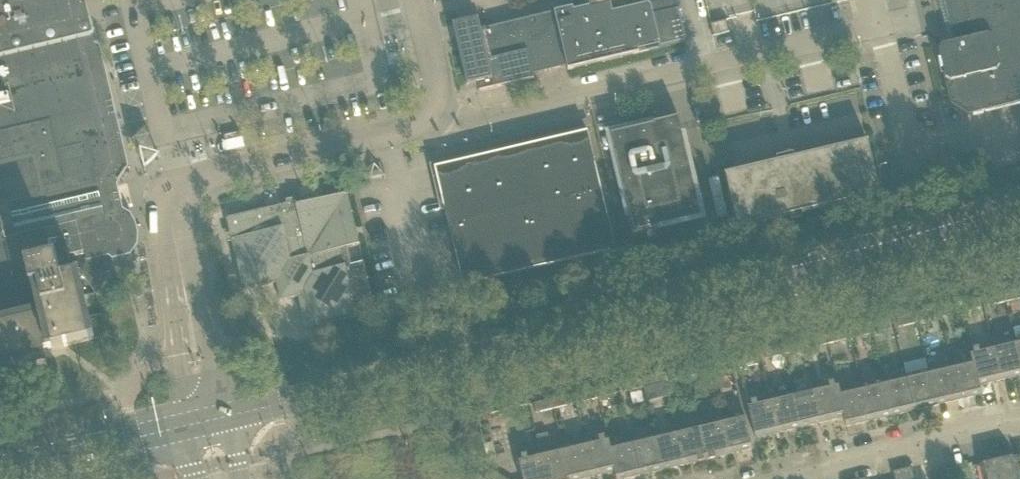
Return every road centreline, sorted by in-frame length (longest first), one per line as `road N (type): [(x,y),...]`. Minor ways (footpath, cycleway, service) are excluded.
road 1 (primary): [(228,416),(976,232),(1019,214)]
road 2 (unclassified): [(428,112),(468,121),(914,20)]
road 3 (unclassified): [(182,284),(170,210),(177,189),(410,127),(428,112)]
road 4 (residential): [(775,478),(1019,421)]
road 5 (primary): [(0,471),(185,427)]
road 6 (unclassified): [(182,284),(185,427)]
road 7 (unclassified): [(228,416),(182,284)]

